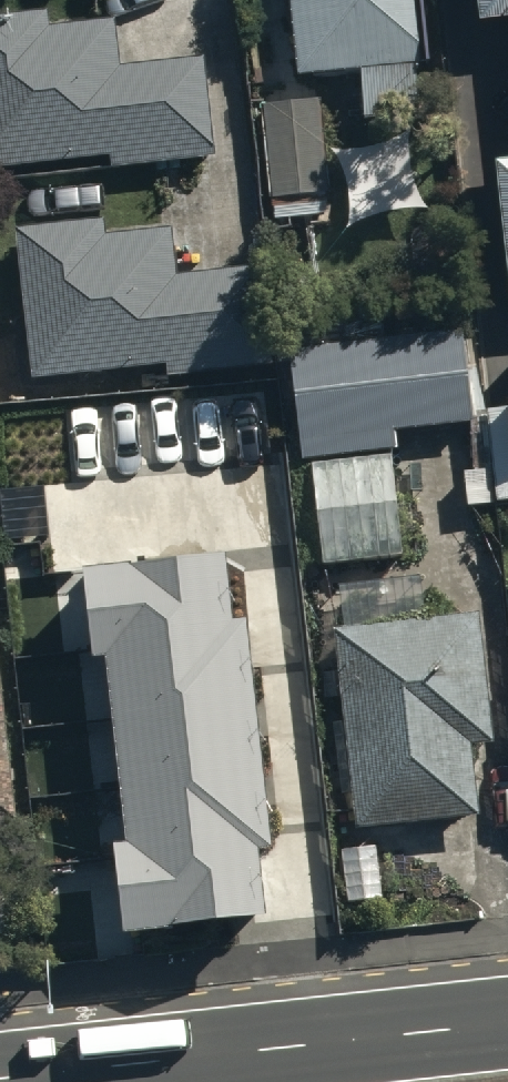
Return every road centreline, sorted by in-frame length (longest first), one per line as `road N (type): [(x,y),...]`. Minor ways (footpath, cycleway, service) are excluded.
road 1 (primary): [(0,1076),(507,1021)]

